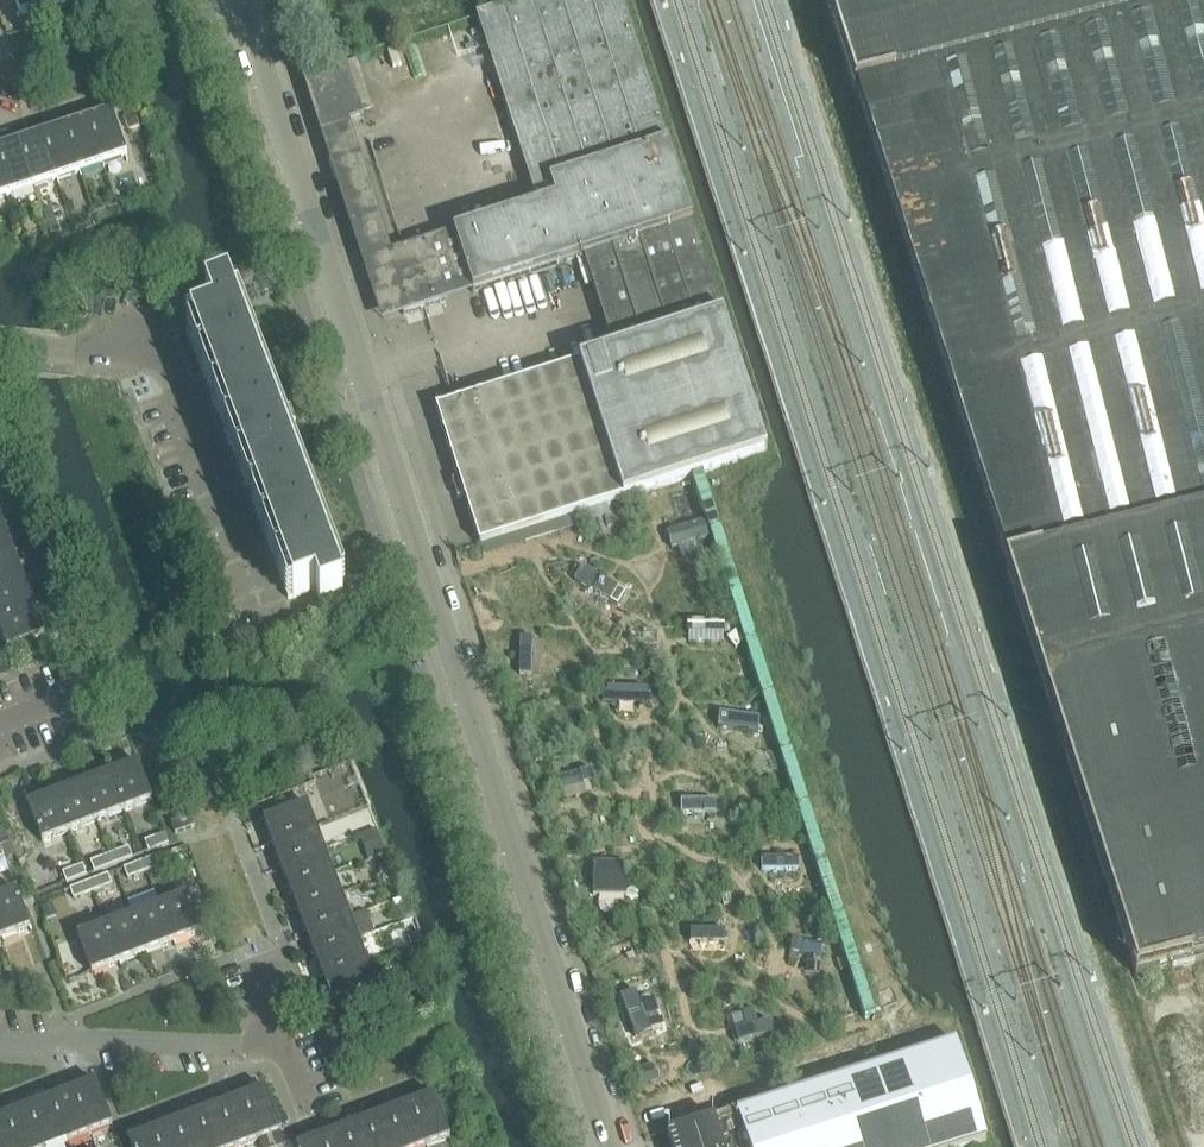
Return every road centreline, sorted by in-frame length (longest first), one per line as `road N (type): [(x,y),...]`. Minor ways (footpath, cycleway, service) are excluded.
road 1 (residential): [(241,0),(604,1146)]
road 2 (residential): [(262,608),(162,331),(49,351),(0,345)]
road 3 (residential): [(0,1041),(284,1047)]

